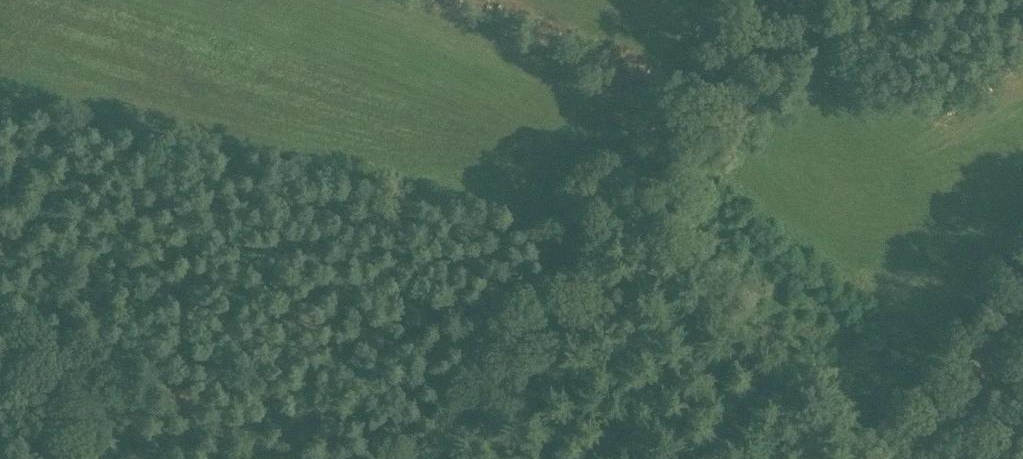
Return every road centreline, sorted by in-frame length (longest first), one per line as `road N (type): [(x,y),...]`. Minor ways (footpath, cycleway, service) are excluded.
road 1 (track): [(432,458),(792,0)]

